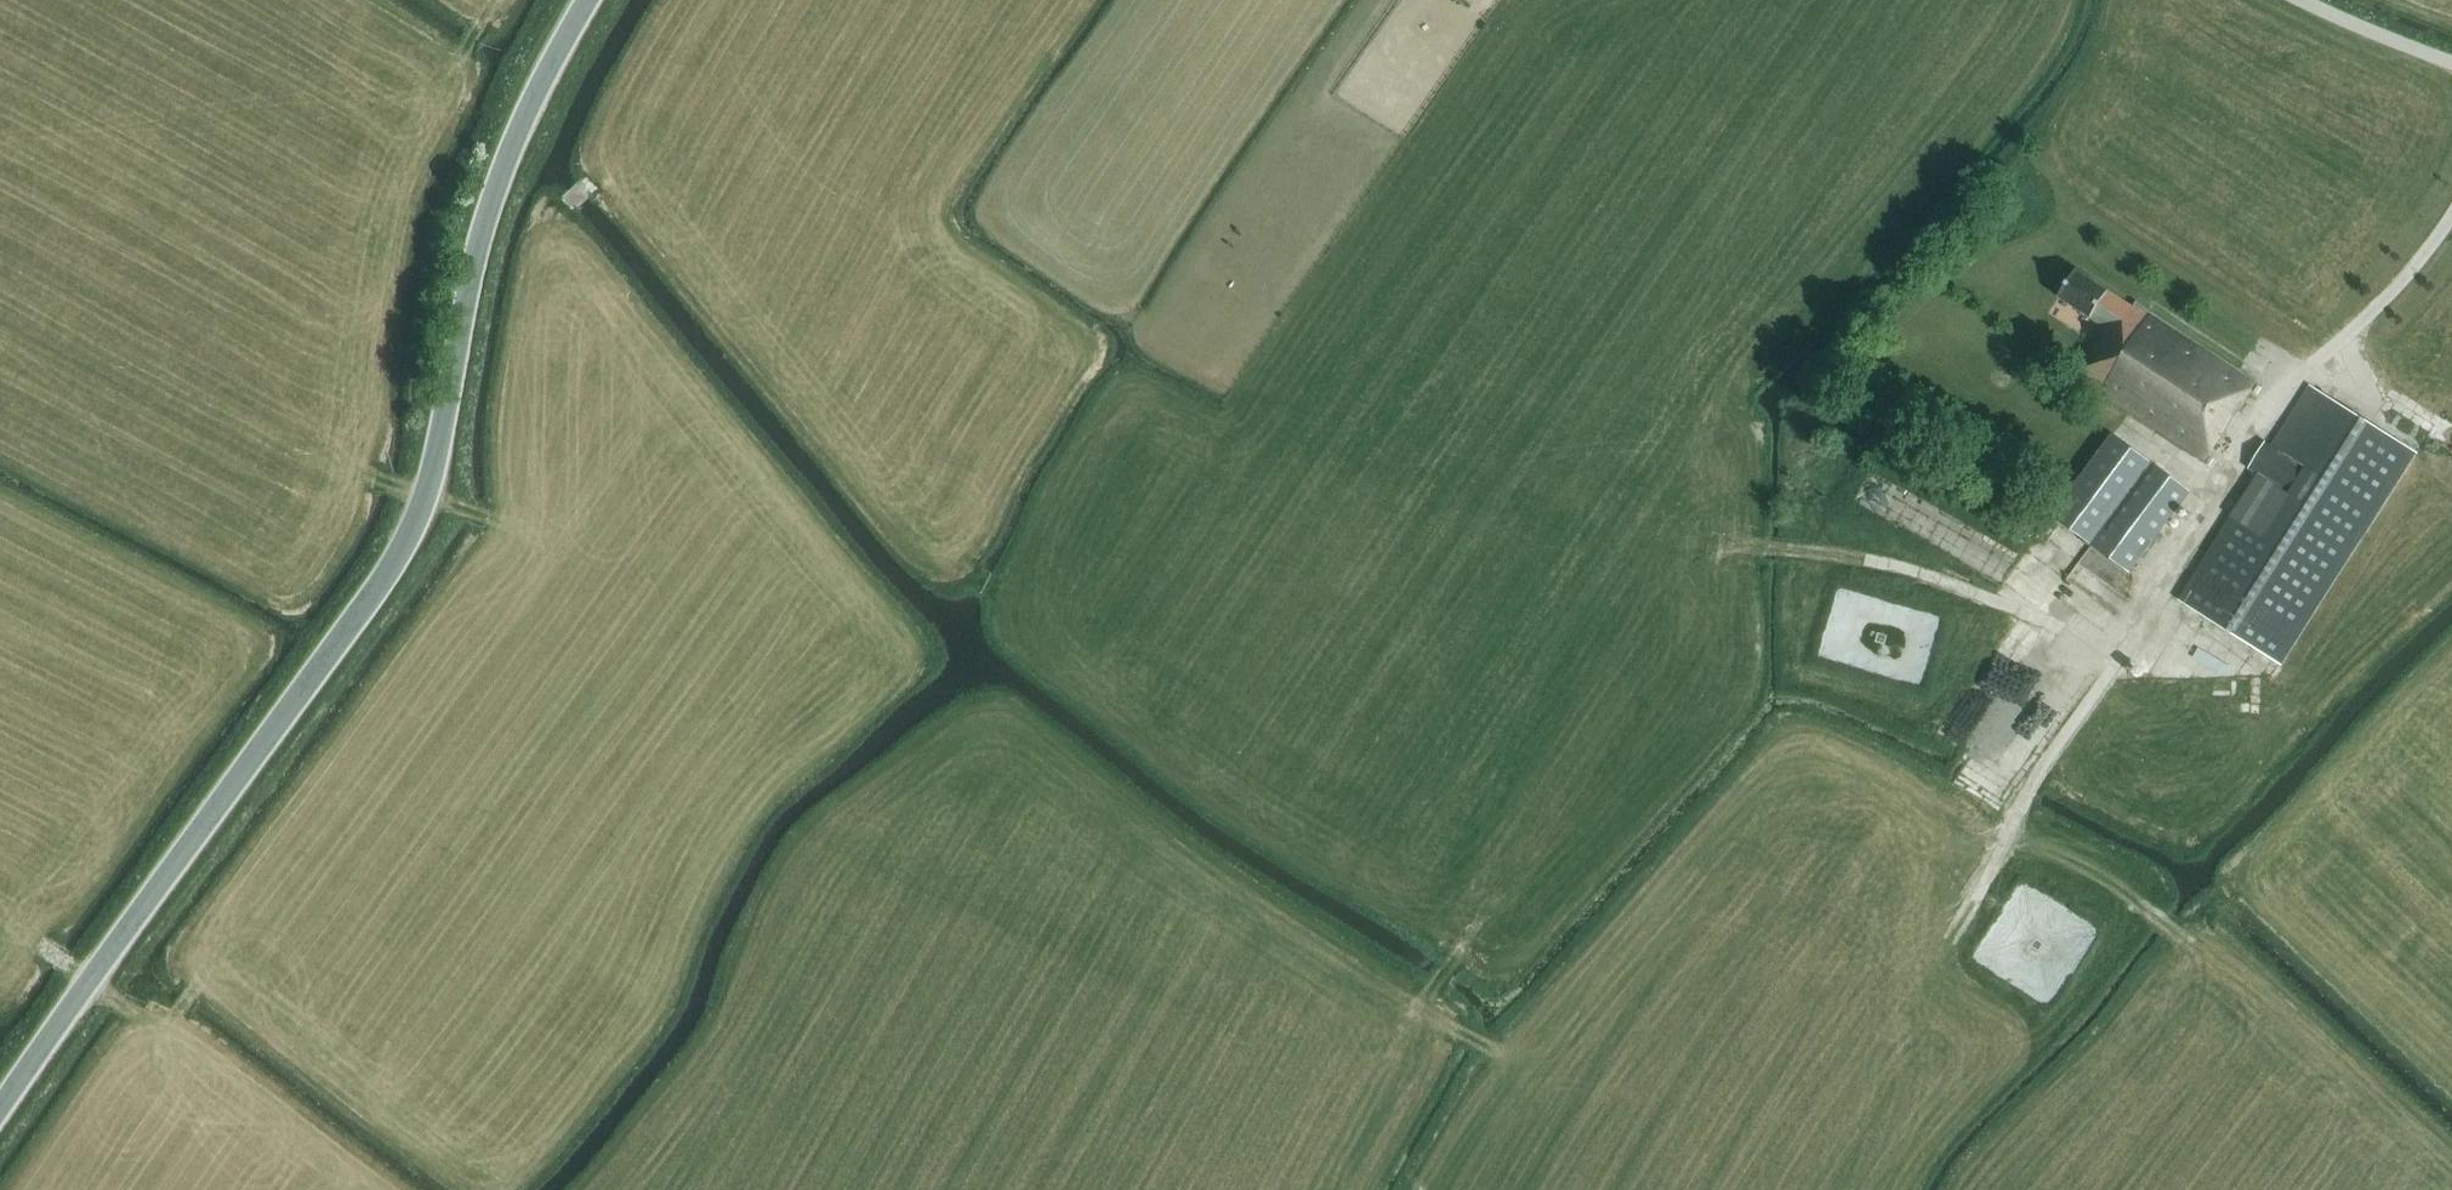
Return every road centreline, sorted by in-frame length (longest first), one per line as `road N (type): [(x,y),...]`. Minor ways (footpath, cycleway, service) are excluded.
road 1 (tertiary): [(0,1109),(411,530),(493,199),(530,106),(587,0)]
road 2 (unclassified): [(2451,62),(2305,0)]

